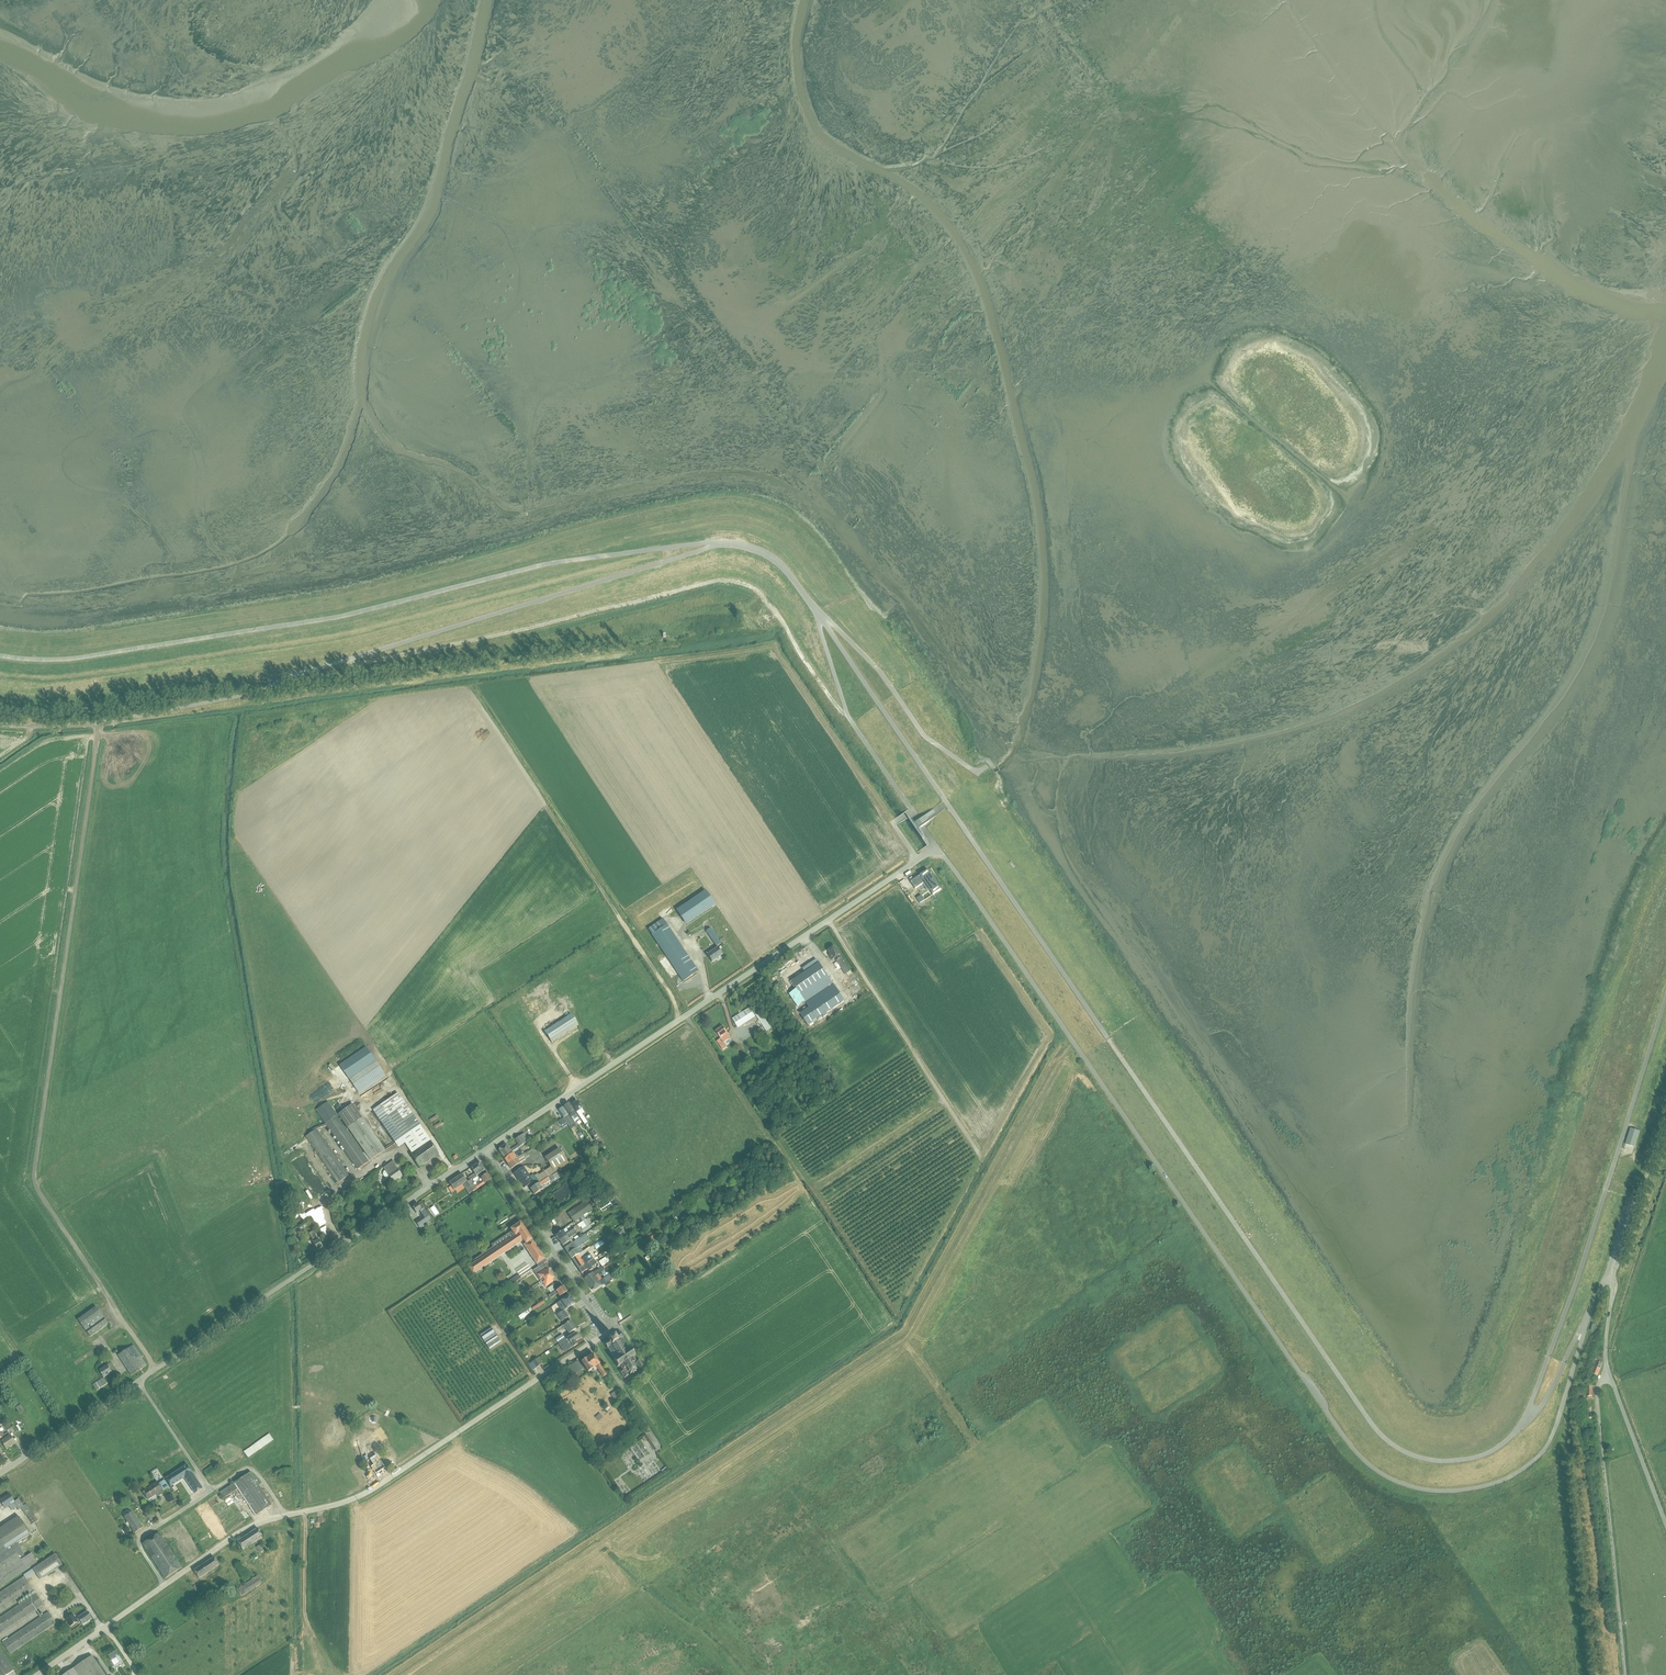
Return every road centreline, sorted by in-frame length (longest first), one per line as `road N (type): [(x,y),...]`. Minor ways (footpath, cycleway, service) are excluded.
road 1 (unclassified): [(0,657),(76,660),(339,619),(539,567),(696,547),(761,554),(783,569),(823,622),(1385,1442),(1414,1459),(1468,1461),(1496,1450),(1525,1422)]
road 2 (unclassified): [(936,847),(1347,1442),(1376,1471),(1411,1488),(1450,1492),(1517,1474),(1550,1443),(1590,1310)]
road 3 (track): [(966,833),(1642,363),(1665,359)]
road 4 (track): [(156,1369),(34,1180),(98,726)]
road 5 (unclassified): [(280,1517),(367,1492),(607,1333),(485,1150)]
road 6 (unclassified): [(936,847),(485,1150)]
road 7 (unclassified): [(1525,1422),(1665,1004)]
road 8 (unclassified): [(485,1150),(138,1381)]
road 9 (unclassified): [(1625,1674),(1597,1402),(1606,1374)]
road 10 (track): [(305,1511),(306,1614),(342,1674)]
road 11 (unclassified): [(138,1381),(0,1473)]
road 12 (unclassified): [(1606,1374),(1665,1524)]
road 13 (unclassified): [(1614,1268),(1665,1118)]
road 14 (unclassified): [(38,1674),(165,1585)]
road 15 (unclassified): [(165,1585),(139,1541),(211,1490)]
road 16 (unclassified): [(165,1585),(249,1527),(280,1517)]
road 17 (unclassified): [(138,1381),(211,1490)]
road 18 (unclassified): [(1525,1422),(1549,1396),(1590,1310)]

